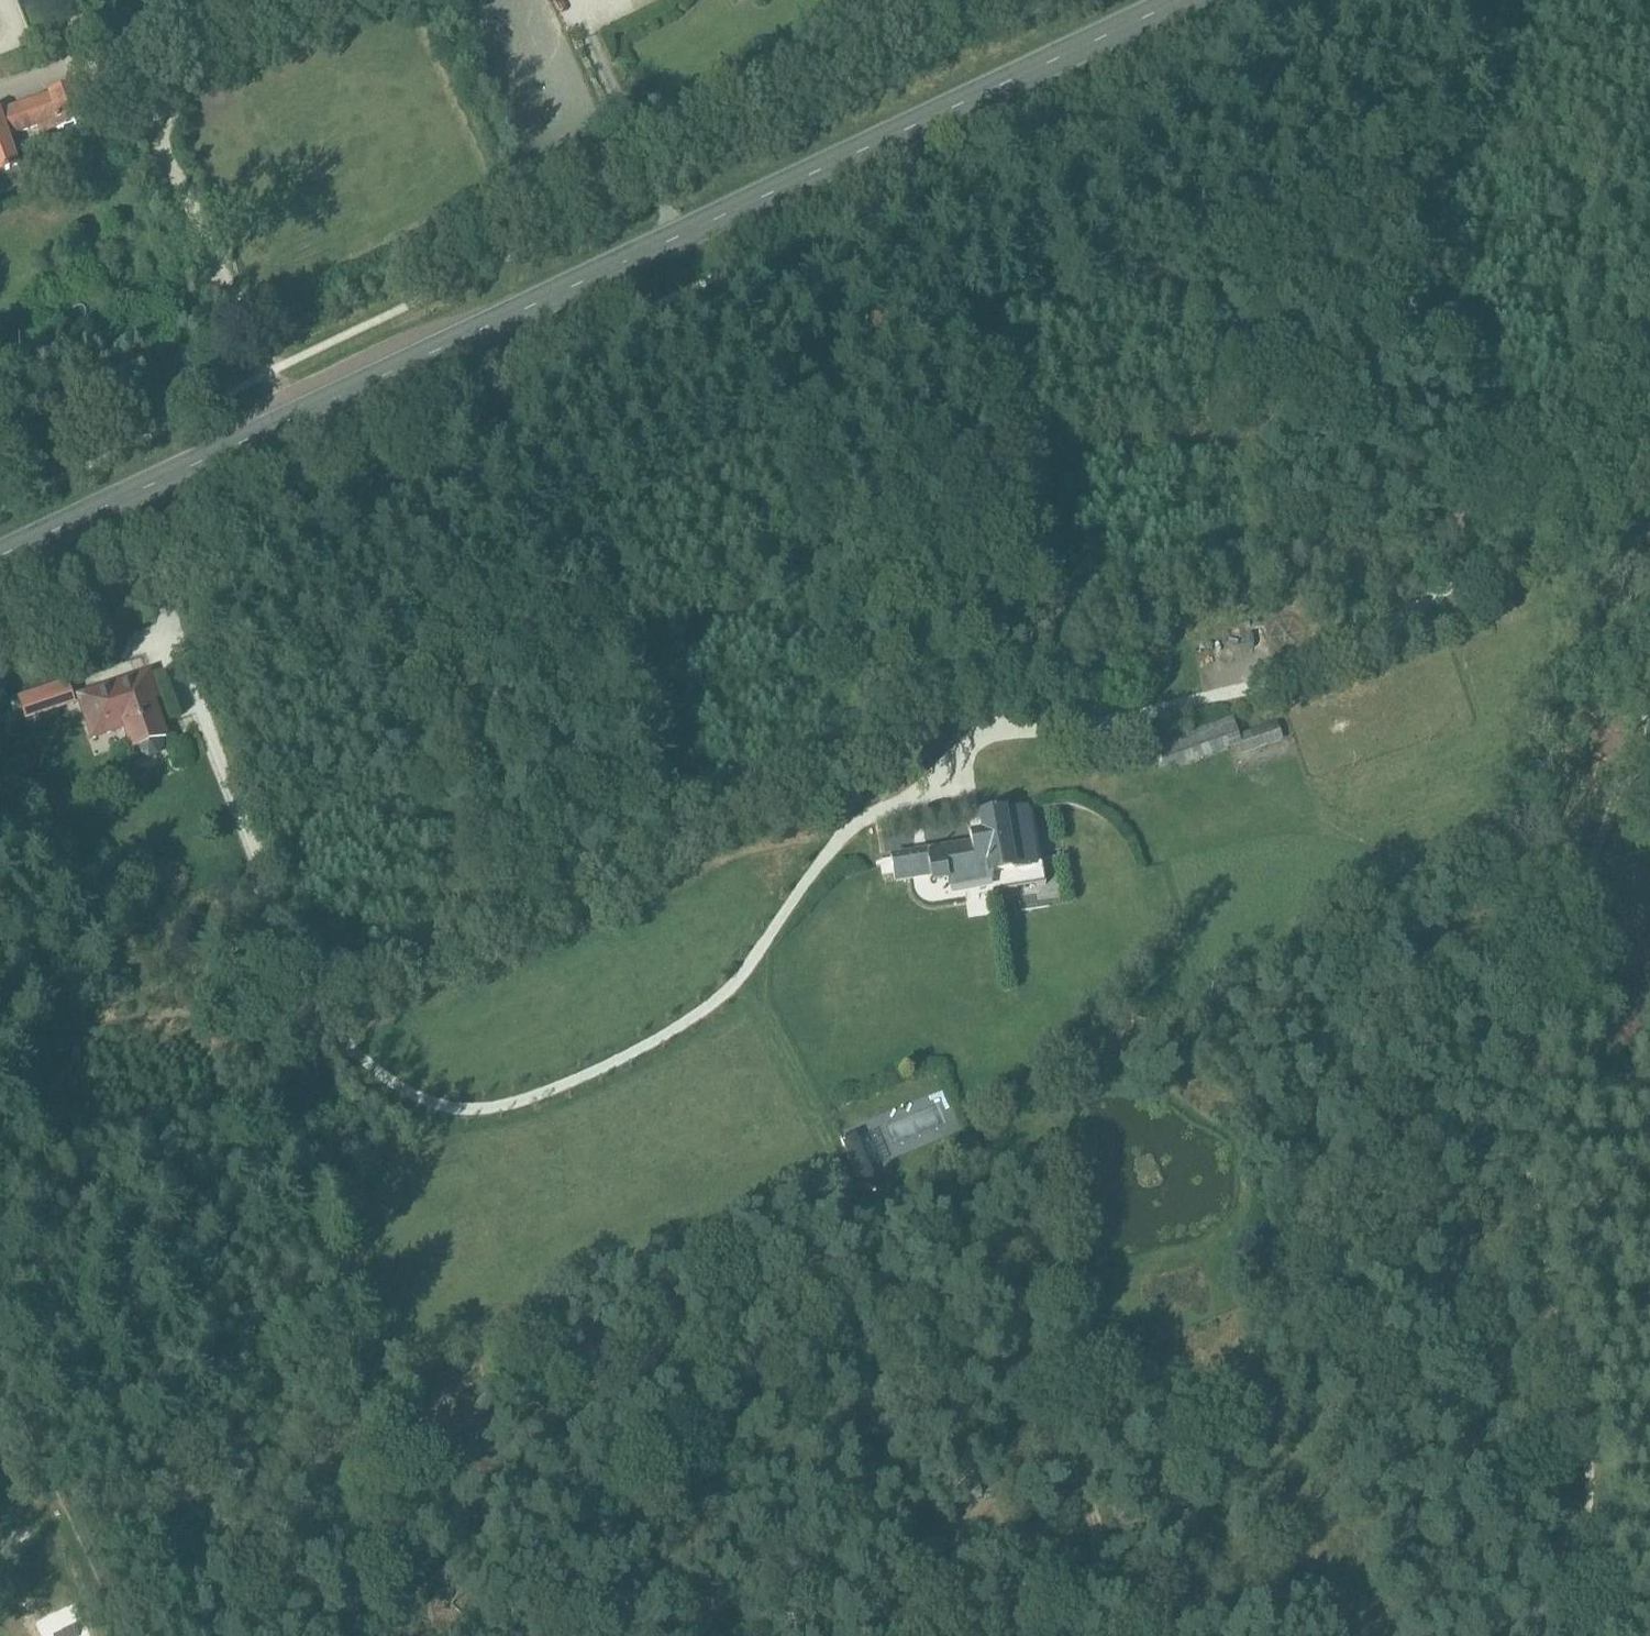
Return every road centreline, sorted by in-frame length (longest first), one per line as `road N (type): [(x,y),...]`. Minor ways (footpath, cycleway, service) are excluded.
road 1 (track): [(132,493),(183,665),(288,923),(341,1025),(429,1097),(519,1089),(669,1022),(736,966),(820,864),(873,820),(952,794),(987,736),(1178,707),(1304,674),(1410,617),(1572,458),(1612,394),(1649,227)]
road 2 (primary): [(0,555),(1179,0)]
road 3 (track): [(1572,458),(1630,536),(1641,623),(1583,944),(1519,1086),(1518,1162),(1574,1436),(1541,1635)]

